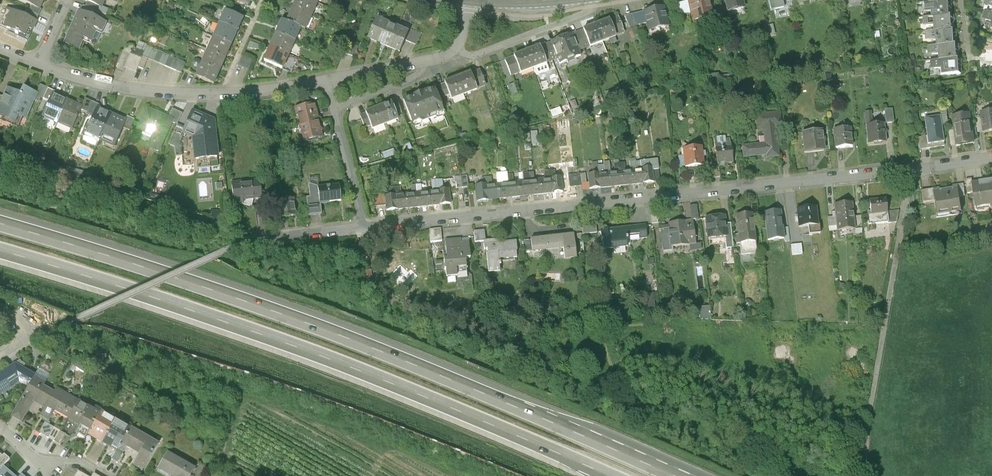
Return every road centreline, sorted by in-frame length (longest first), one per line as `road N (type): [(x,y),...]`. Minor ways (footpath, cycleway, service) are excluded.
road 1 (motorway): [(675,475),(331,331),(0,222)]
road 2 (motorway): [(0,248),(321,355),(613,475)]
road 3 (residential): [(362,228),(991,158)]
road 4 (residential): [(38,66),(137,91),(222,94),(328,82)]
road 5 (residential): [(328,82),(450,55),(468,1)]
road 6 (residential): [(362,228),(328,82)]

